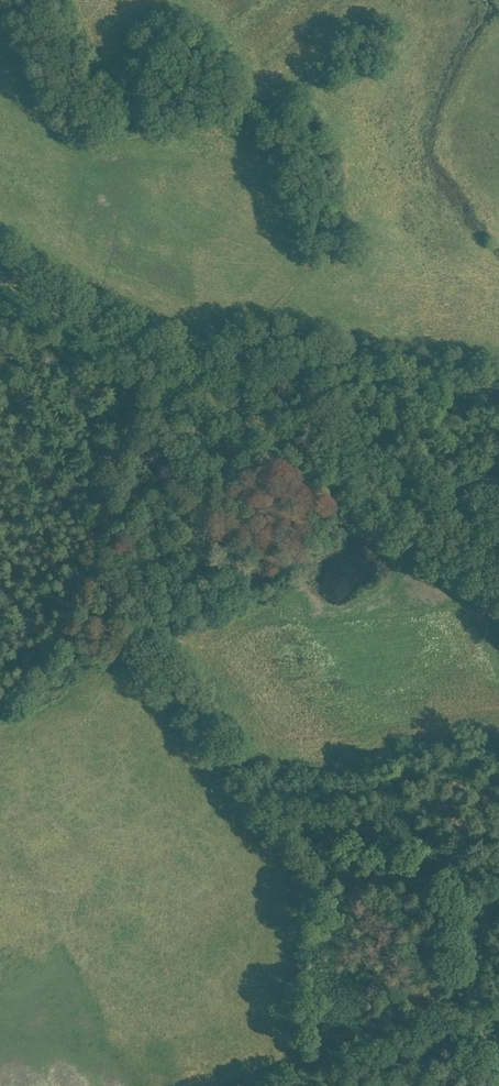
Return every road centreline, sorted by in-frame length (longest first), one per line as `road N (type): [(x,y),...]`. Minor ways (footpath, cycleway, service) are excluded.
road 1 (track): [(0,274),(498,559)]
road 2 (track): [(498,1006),(322,1085)]

